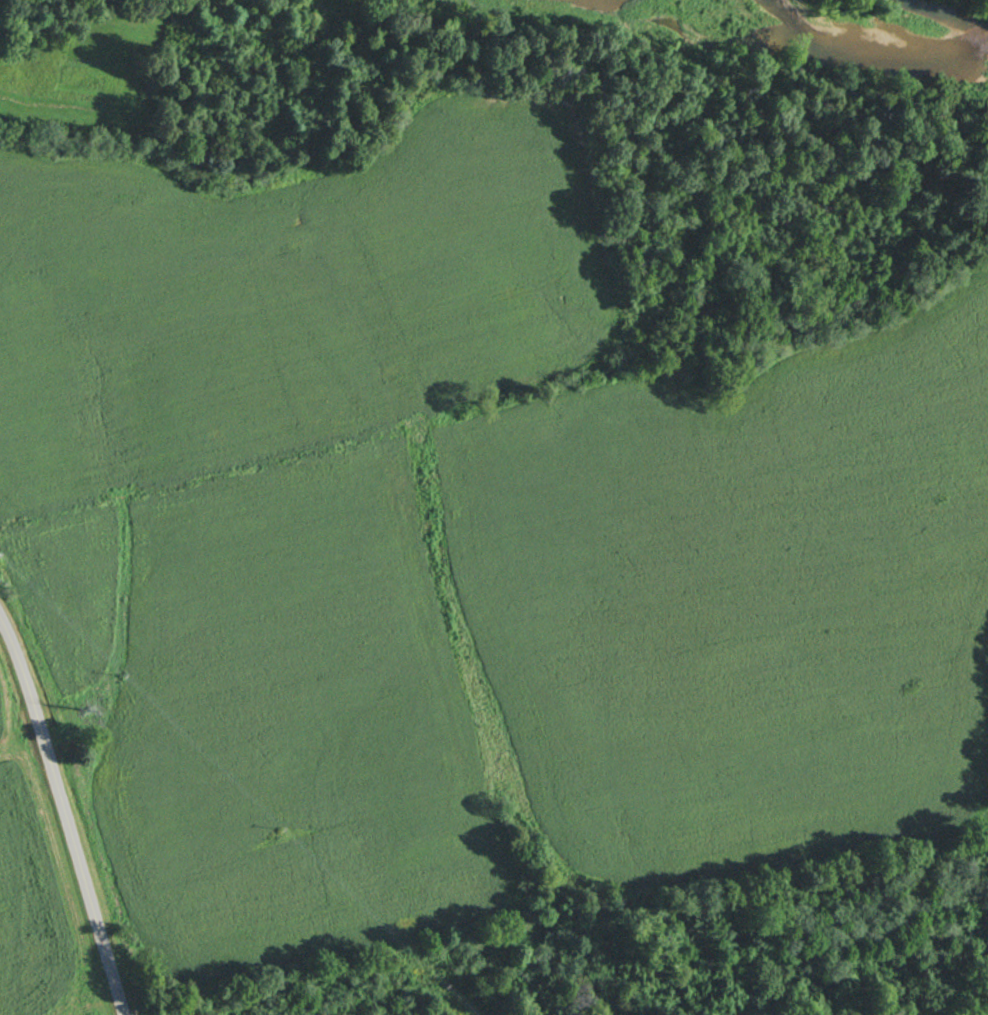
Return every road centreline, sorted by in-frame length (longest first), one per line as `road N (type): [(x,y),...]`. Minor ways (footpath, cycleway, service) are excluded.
road 1 (tertiary): [(123,1014),(0,623)]

